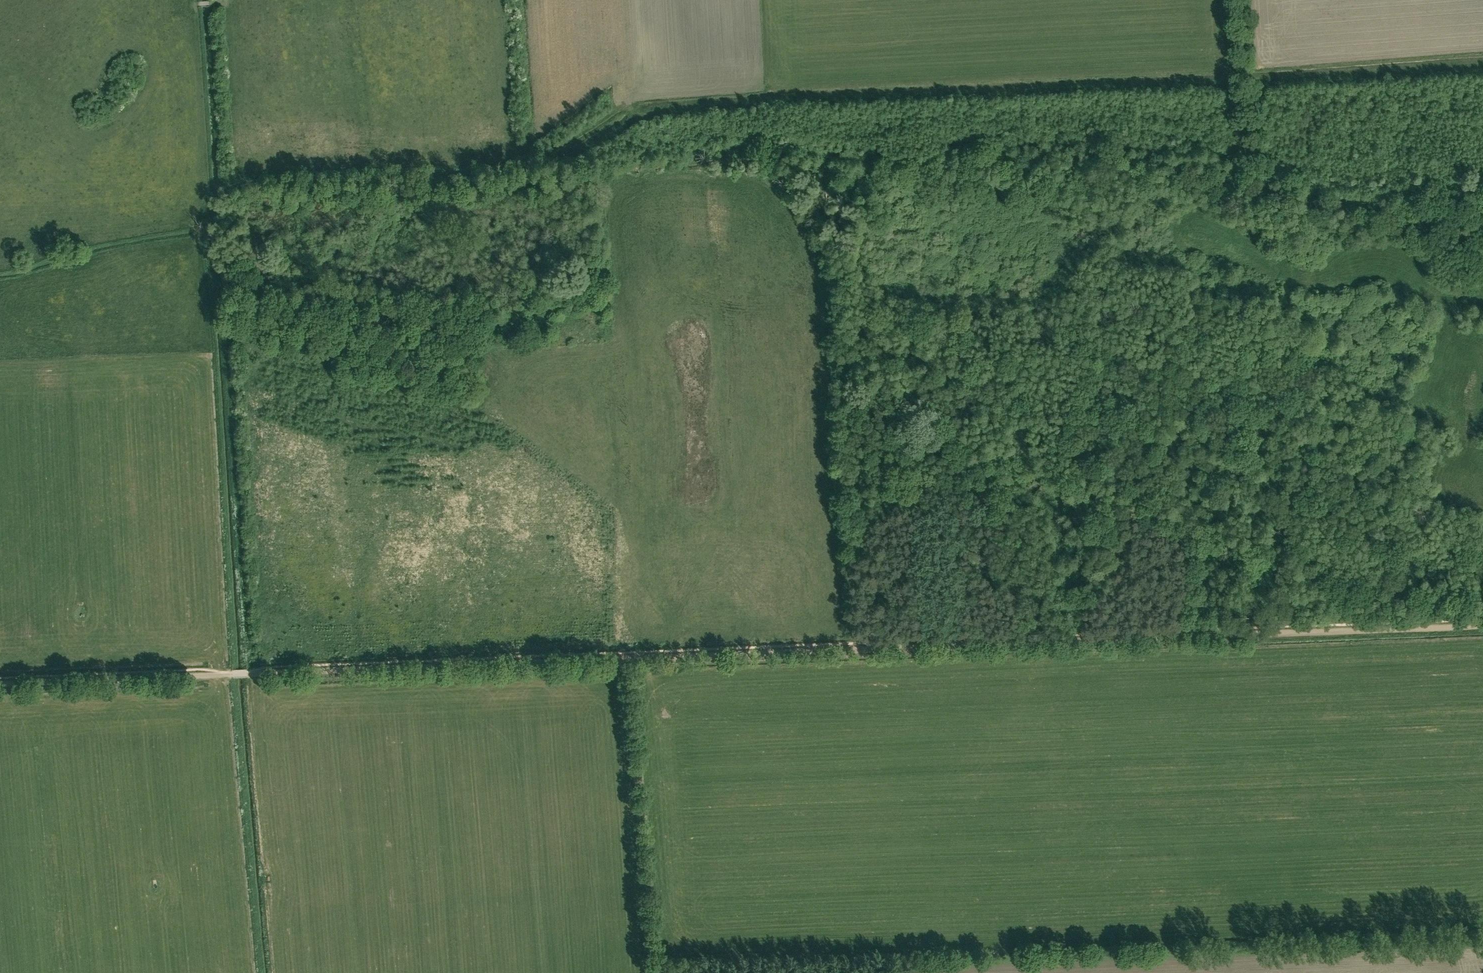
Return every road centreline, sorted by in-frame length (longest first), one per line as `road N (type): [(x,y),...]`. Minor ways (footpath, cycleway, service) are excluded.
road 1 (track): [(1482,626),(246,675)]
road 2 (track): [(229,676),(0,685)]

